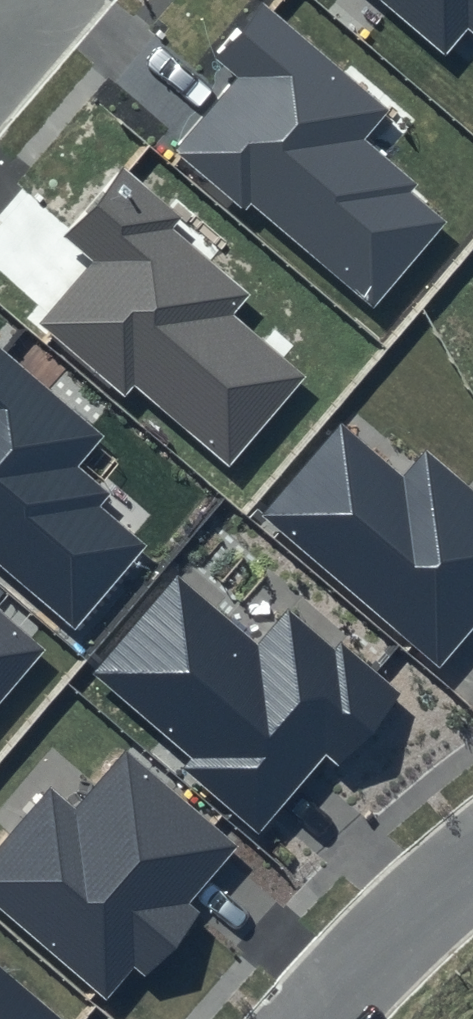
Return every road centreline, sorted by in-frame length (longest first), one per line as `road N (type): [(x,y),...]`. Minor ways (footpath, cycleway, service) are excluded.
road 1 (residential): [(472,863),(361,964),(314,1018)]

